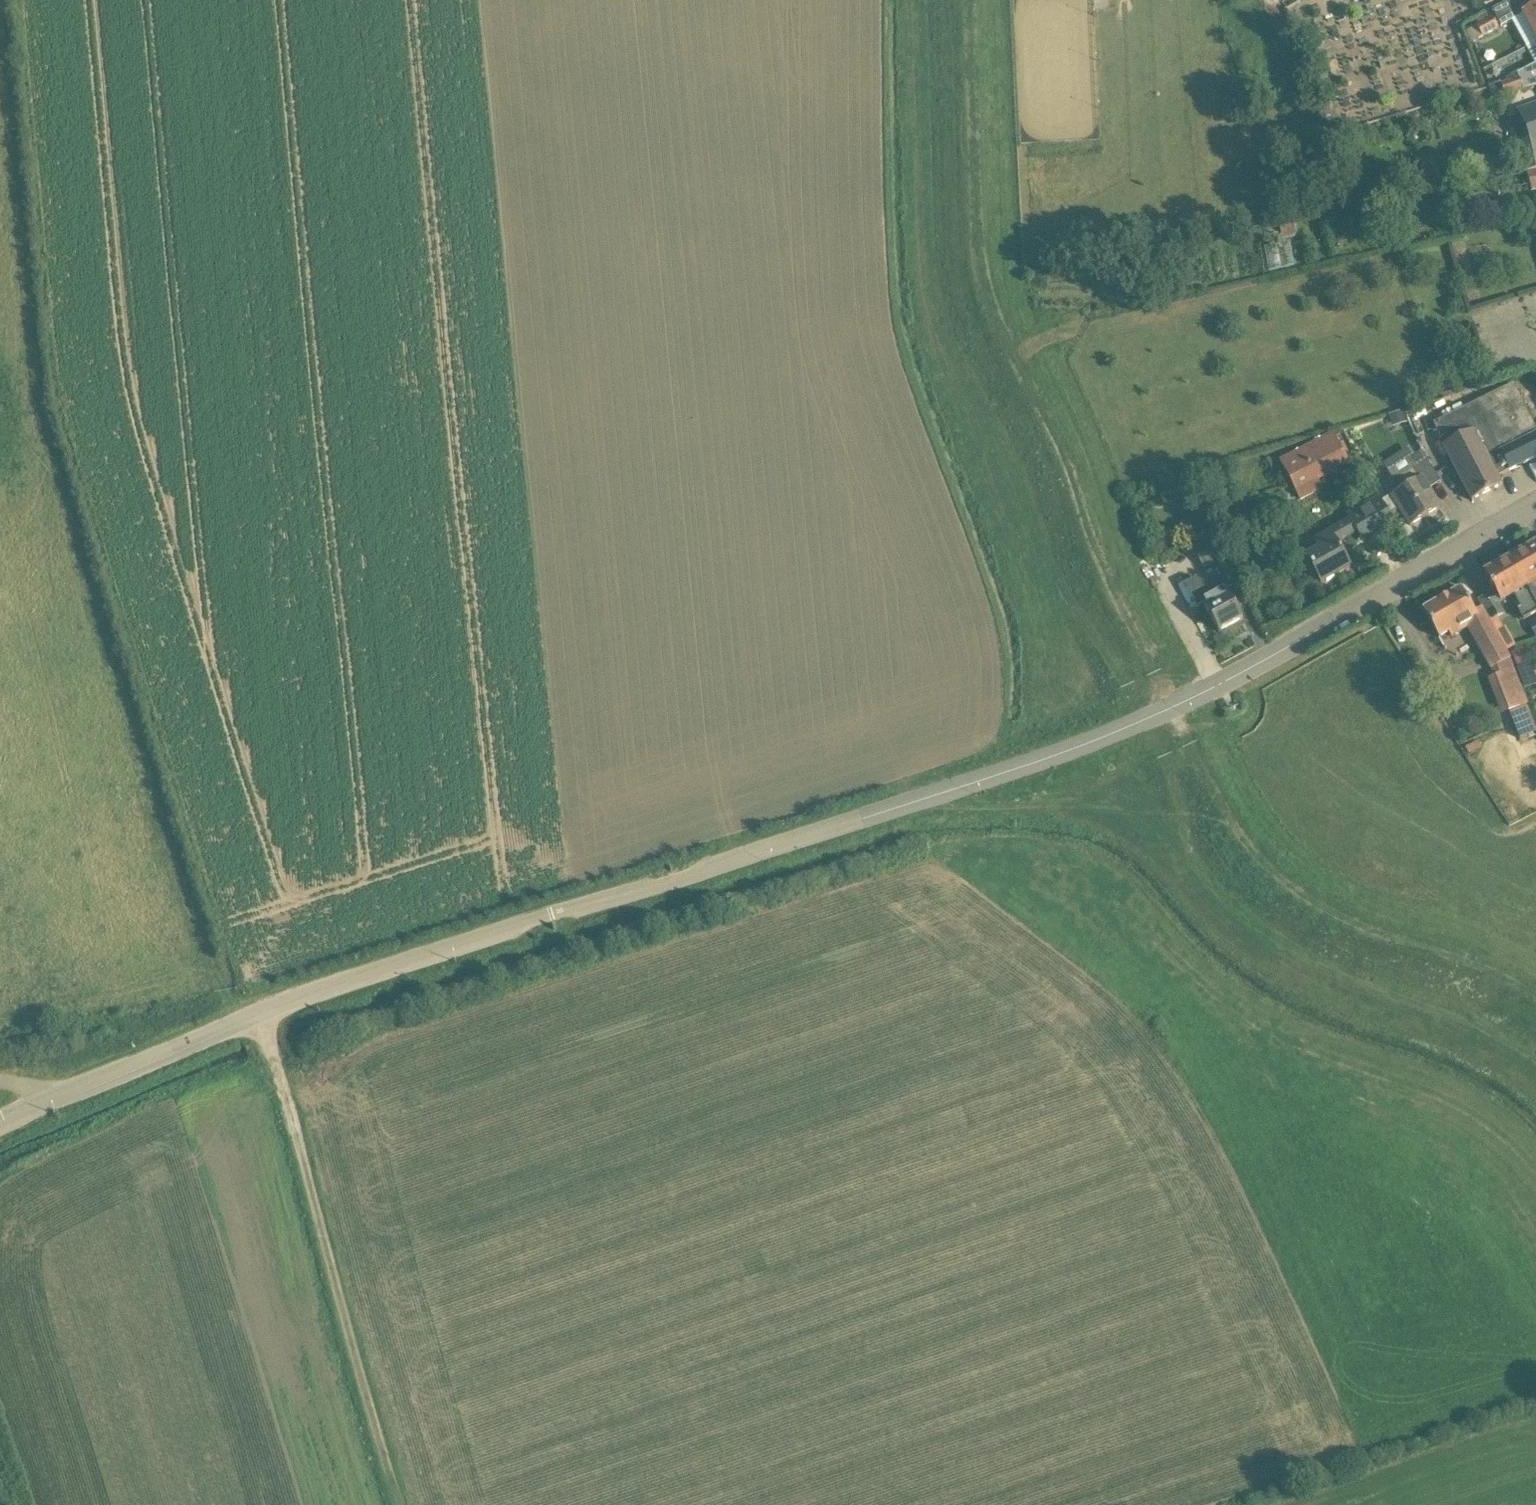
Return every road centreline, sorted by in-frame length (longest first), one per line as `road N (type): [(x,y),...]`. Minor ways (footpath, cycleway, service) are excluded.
road 1 (tertiary): [(0,1124),(262,1011),(1067,753),(1218,684),(1535,504)]
road 2 (track): [(1172,705),(1102,563),(1051,424),(994,318),(982,277),(969,0)]
road 3 (track): [(262,1011),(409,1504)]
road 4 (track): [(1172,705),(1227,815),(1295,890),(1535,993)]

